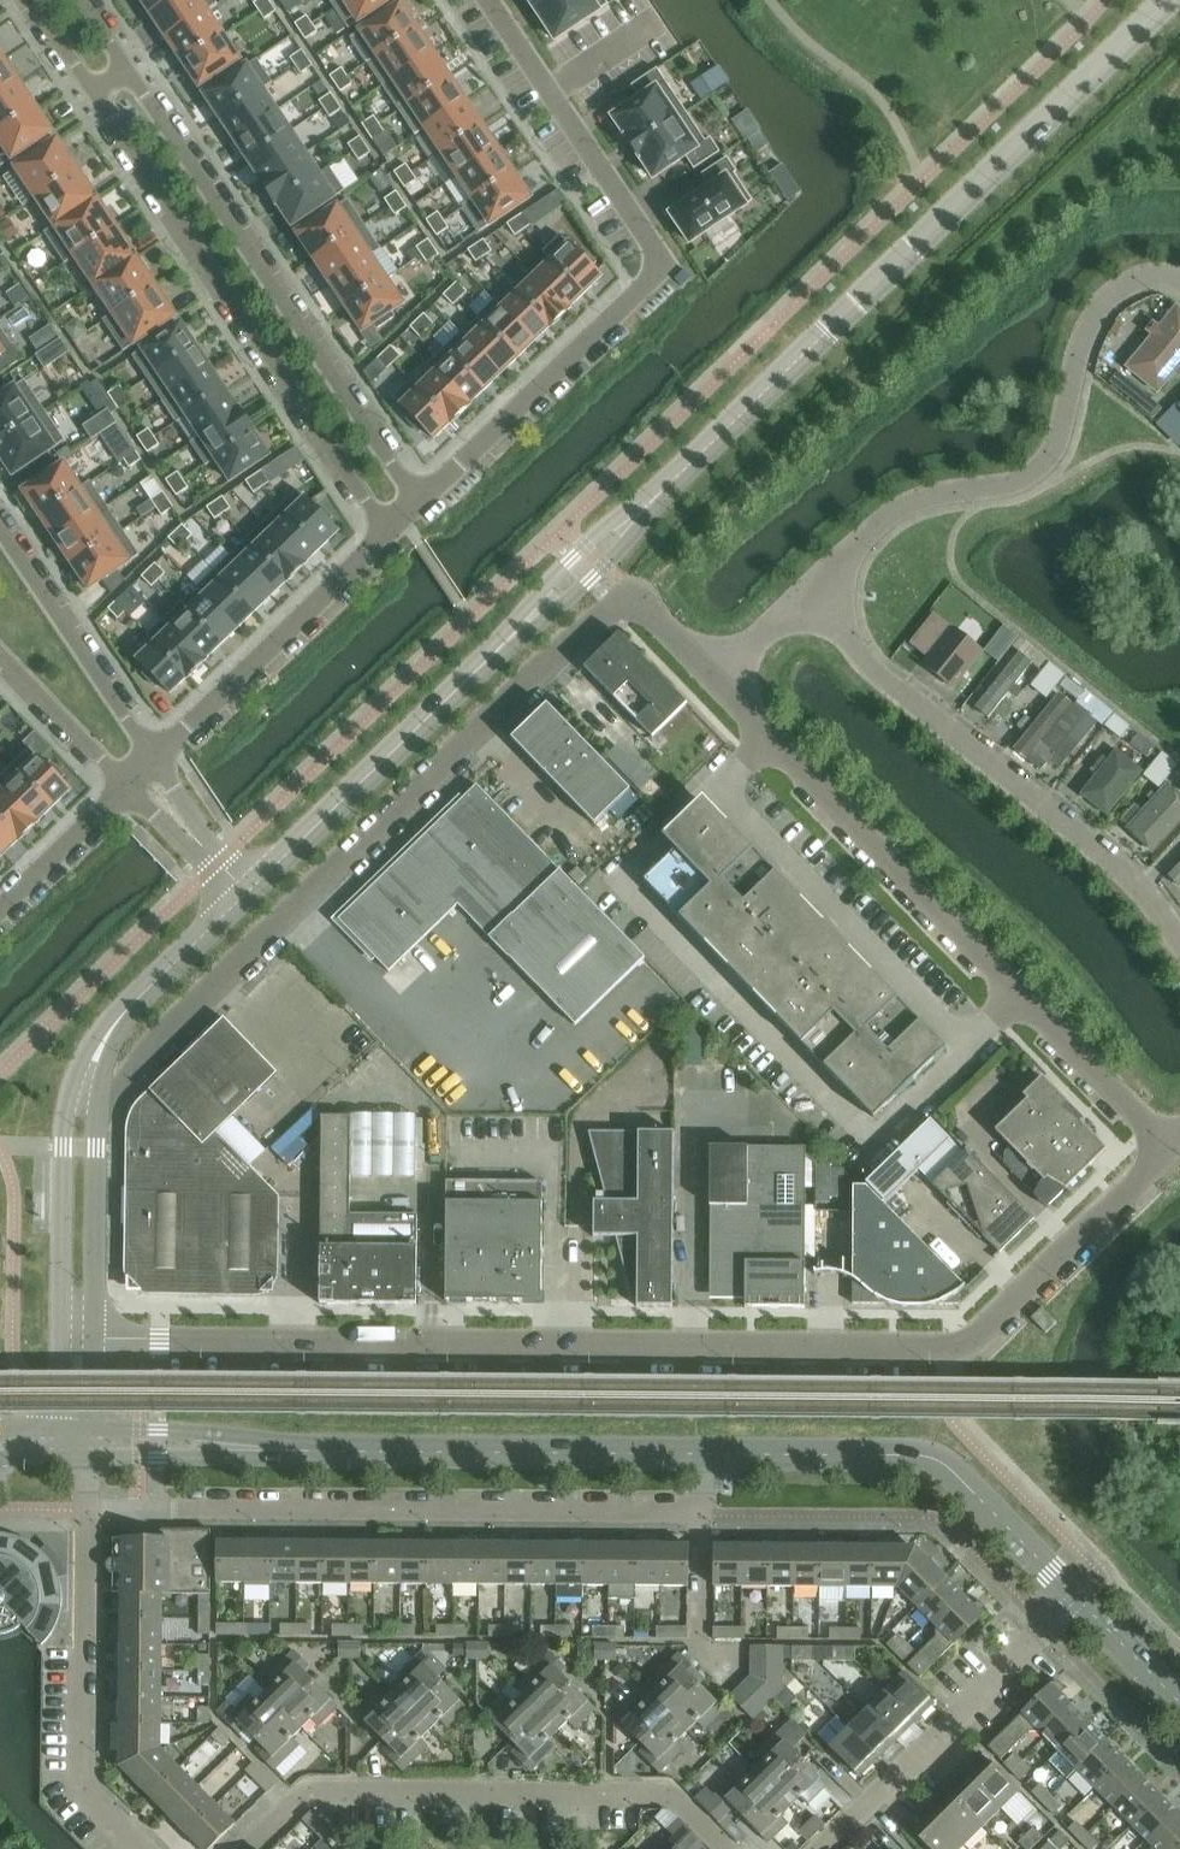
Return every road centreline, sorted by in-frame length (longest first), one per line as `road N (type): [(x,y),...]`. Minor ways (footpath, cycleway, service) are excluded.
road 1 (residential): [(92,1336),(954,1347),(979,1333),(1176,1142)]
road 2 (tertiary): [(637,514),(1168,0)]
road 3 (residential): [(424,503),(667,267),(481,0)]
road 4 (residential): [(1176,1142),(1027,1001),(717,677)]
road 5 (residential): [(705,1518),(86,1512)]
road 6 (residential): [(813,593),(883,519),(920,499),(1011,486),(1037,470),(1057,439),(1080,351),(1103,301),(1128,282),(1162,272),(1179,280)]
road 7 (residential): [(100,96),(391,535)]
road 8 (residential): [(424,503),(130,73)]
road 9 (residential): [(245,1848),(297,1799),(661,1793),(722,1848)]
road 10 (residential): [(1179,933),(1147,887),(865,664),(813,593)]
road 11 (tertiary): [(707,1453),(266,1449)]
road 12 (tertiary): [(1078,1599),(941,1464),(902,1456),(707,1453)]
road 13 (tertiary): [(245,896),(530,618)]
road 14 (residential): [(149,1848),(89,1789),(82,1750),(86,1512)]
road 15 (residential): [(822,1848),(1078,1599)]
road 16 (residential): [(155,763),(391,535)]
road 17 (residential): [(155,763),(0,530)]
road 18 (tertiary): [(81,1090),(96,1048),(124,1010),(245,896)]
road 19 (tertiary): [(92,1336),(97,1130),(81,1090)]
road 20 (tertiary): [(81,1090),(67,1114),(63,1149),(61,1330)]
road 21 (tertiary): [(266,1449),(217,1432),(72,1428)]
road 22 (residential): [(0,657),(127,789)]
road 23 (tertiary): [(85,1458),(266,1449)]
road 24 (residential): [(0,909),(127,789)]
road 25 (residential): [(728,1680),(701,1654),(705,1518)]
road 26 (tertiary): [(530,618),(566,602),(604,566),(625,544),(637,514)]
road 27 (tertiary): [(637,514),(607,526),(584,548),(530,618)]
road 28 (tertiary): [(1179,1705),(1078,1599)]
road 29 (residential): [(717,677),(813,593)]

